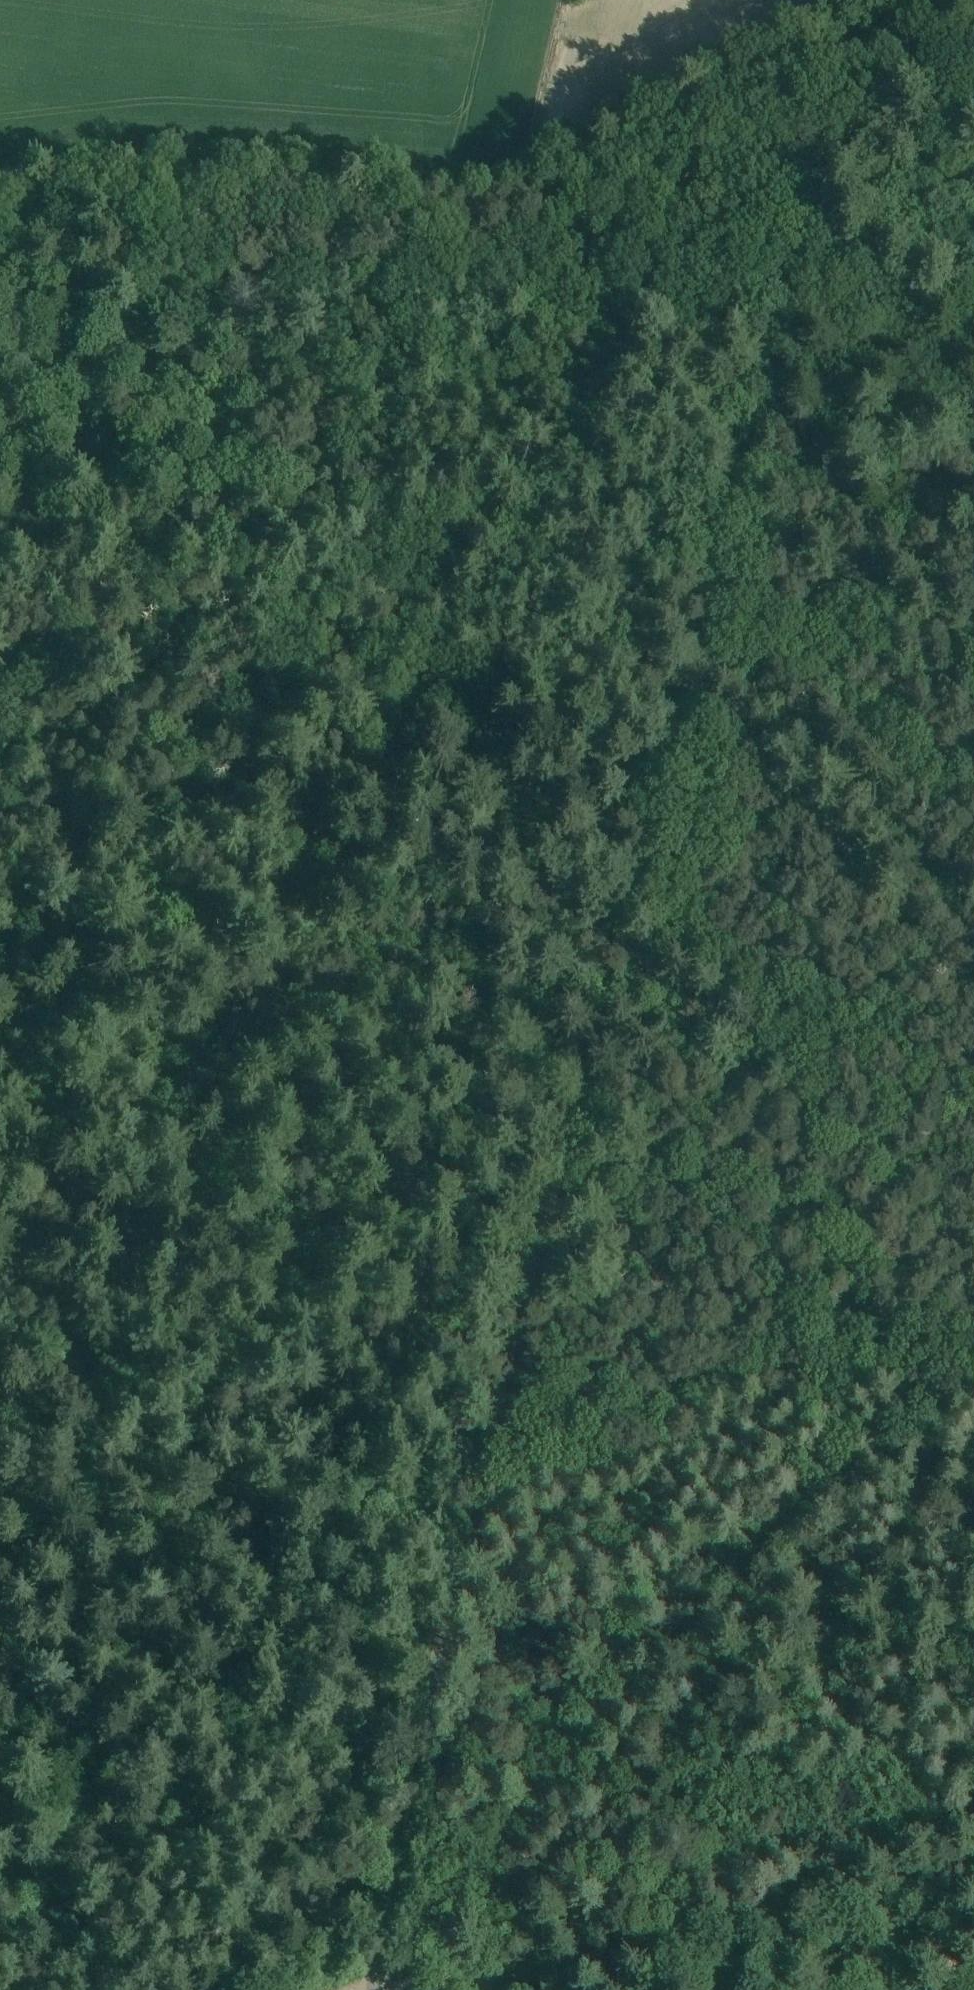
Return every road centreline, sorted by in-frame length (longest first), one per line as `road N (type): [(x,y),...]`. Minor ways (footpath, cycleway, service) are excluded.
road 1 (unclassified): [(375,1989),(469,1545),(869,0)]
road 2 (track): [(264,900),(401,755),(490,630),(508,594),(517,542),(574,452),(576,389)]
road 3 (track): [(410,1989),(700,1937),(906,1834),(973,1812)]

